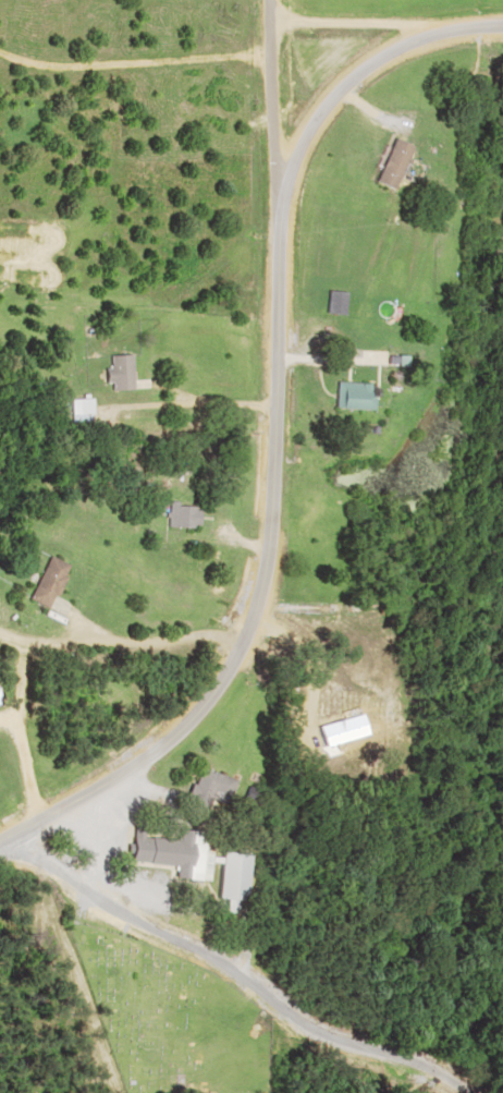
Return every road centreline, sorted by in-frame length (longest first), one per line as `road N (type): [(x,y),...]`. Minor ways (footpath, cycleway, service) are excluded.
road 1 (residential): [(0,842),(95,825),(128,764),(189,725),(234,652),(261,467),(273,189),(256,166),(268,21)]
road 2 (residential): [(421,1092),(322,1048),(167,937),(95,825)]
road 3 (residential): [(268,21),(502,27)]
road 4 (residential): [(273,189),(329,160),(395,82),(412,26)]

